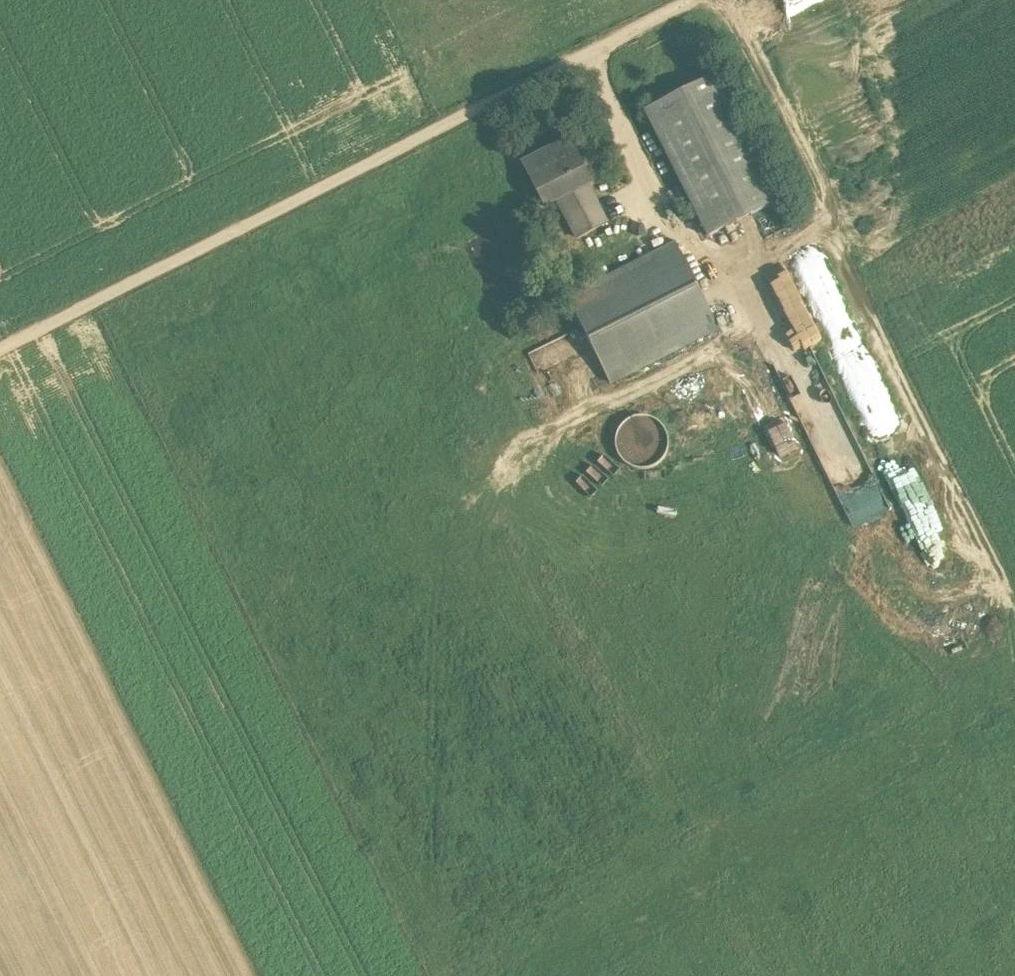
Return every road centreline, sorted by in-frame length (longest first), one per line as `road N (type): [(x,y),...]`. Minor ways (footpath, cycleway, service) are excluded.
road 1 (track): [(738,0),(0,373)]
road 2 (track): [(1014,589),(726,7)]

